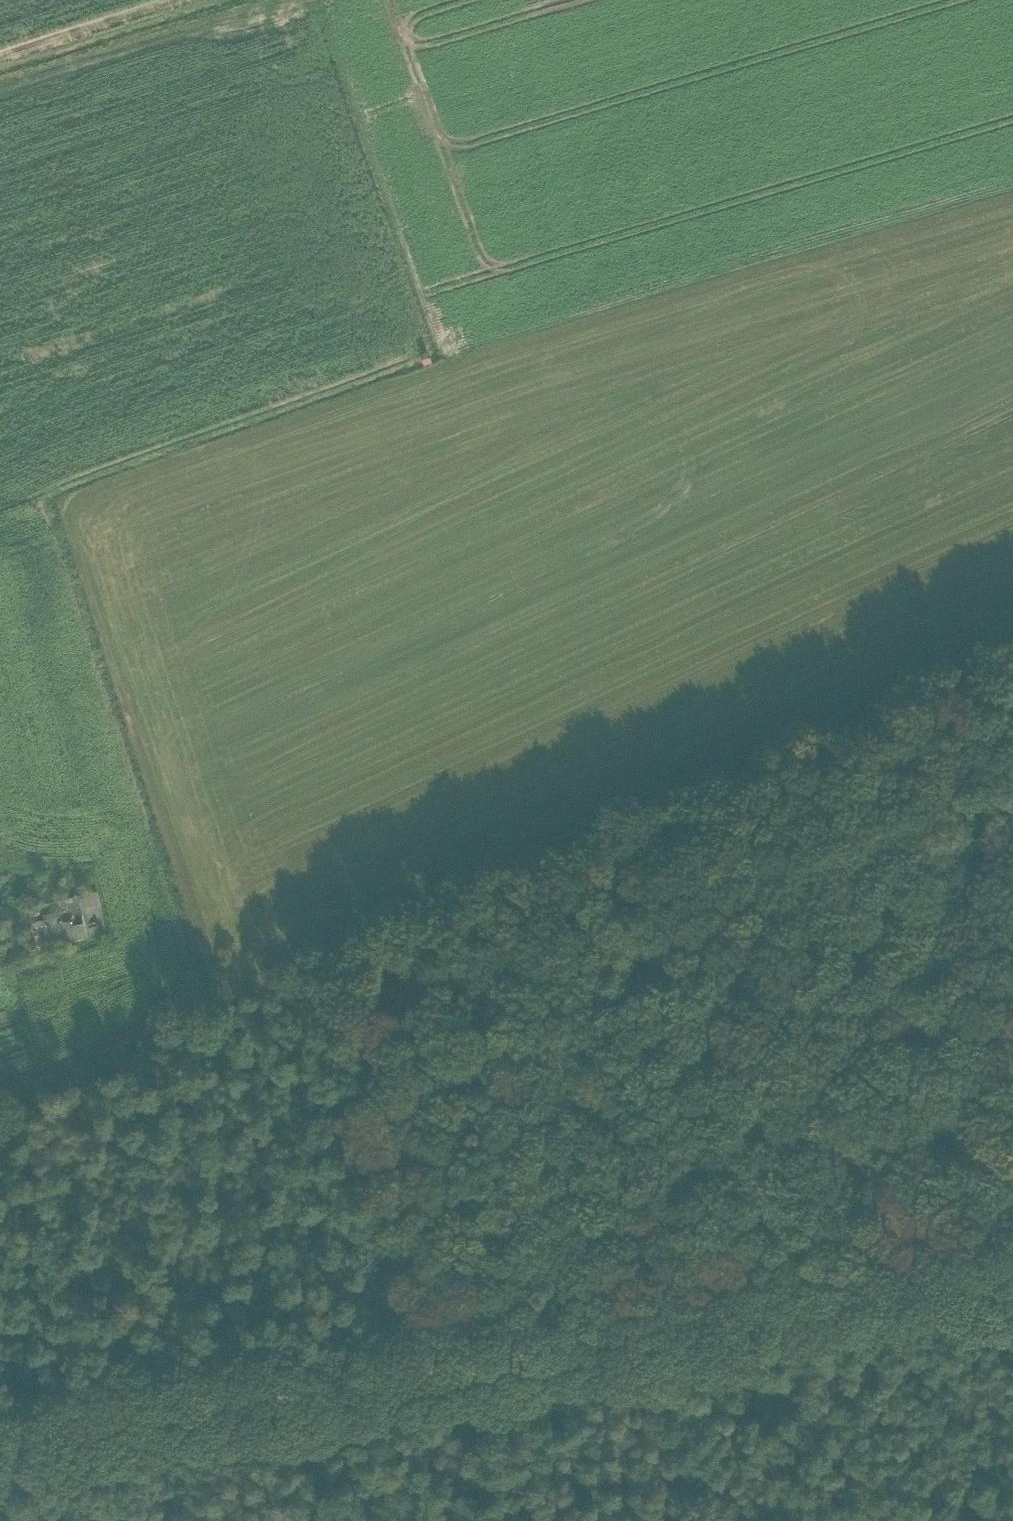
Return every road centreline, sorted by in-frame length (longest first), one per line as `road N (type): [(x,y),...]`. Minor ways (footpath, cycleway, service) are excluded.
road 1 (track): [(914,1276),(0,1444)]
road 2 (track): [(0,1096),(223,992)]

